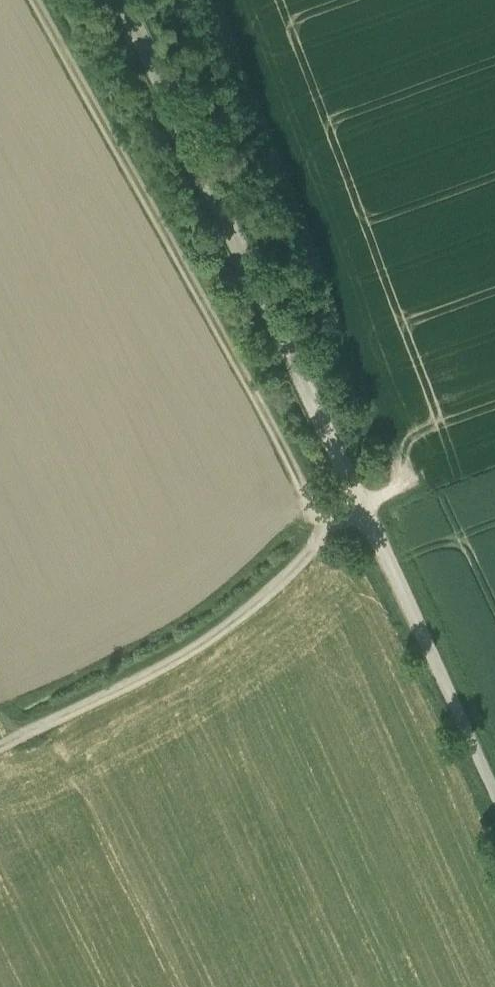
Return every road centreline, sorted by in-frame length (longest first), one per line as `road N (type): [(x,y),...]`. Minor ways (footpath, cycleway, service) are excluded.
road 1 (unclassified): [(494,785),(127,0)]
road 2 (track): [(36,0),(329,536)]
road 3 (track): [(366,504),(400,481),(209,0)]
road 4 (track): [(366,504),(208,643),(0,749)]

